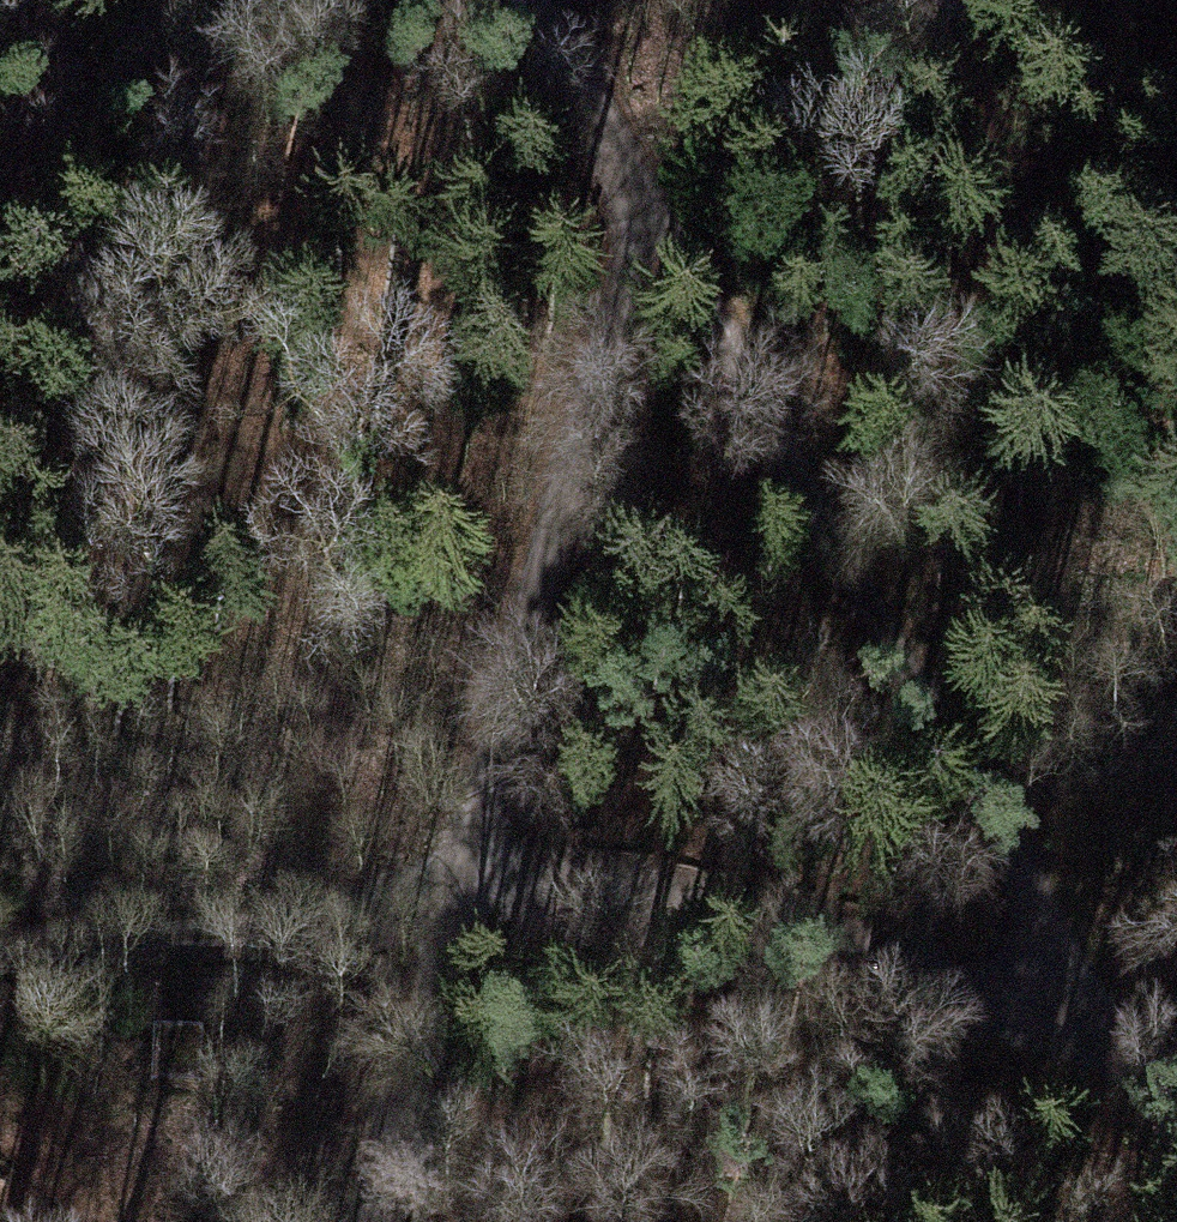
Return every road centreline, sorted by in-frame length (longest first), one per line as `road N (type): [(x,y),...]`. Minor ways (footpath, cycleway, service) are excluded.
road 1 (track): [(629,182),(1105,1046),(1141,1057)]
road 2 (track): [(629,182),(621,289),(529,598),(474,921)]
road 3 (track): [(1105,1046),(663,950),(474,921)]
road 4 (track): [(474,921),(0,948)]
road 5 (track): [(474,921),(367,1221)]
road 6 (track): [(545,0),(629,182)]
road 7 (track): [(0,51),(179,0)]

